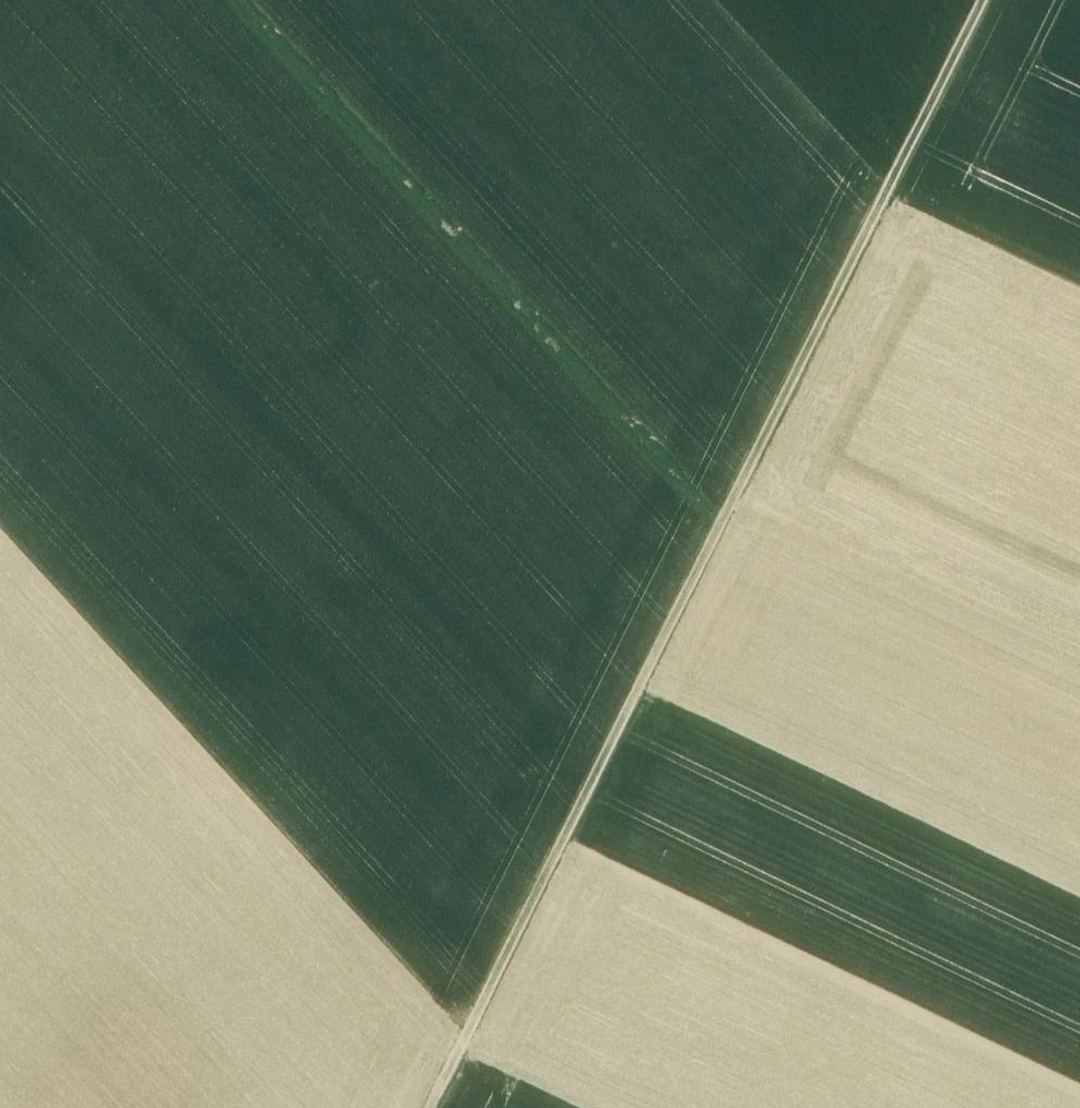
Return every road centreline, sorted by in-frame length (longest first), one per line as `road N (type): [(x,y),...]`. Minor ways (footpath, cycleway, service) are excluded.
road 1 (track): [(460,1107),(1012,0)]

